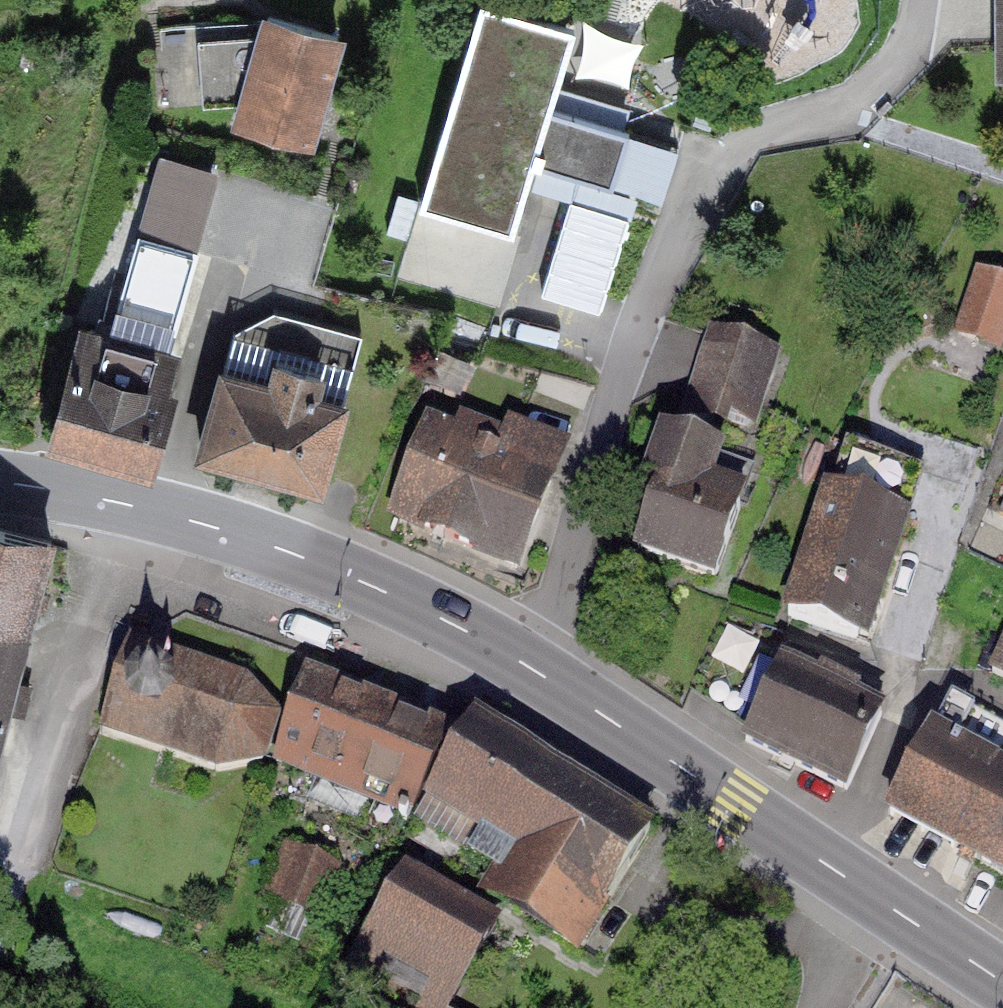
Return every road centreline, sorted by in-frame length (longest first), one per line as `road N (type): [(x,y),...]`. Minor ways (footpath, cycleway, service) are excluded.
road 1 (residential): [(524,664),(546,629),(647,306),(712,166),(746,138),(827,114),(902,60),(920,0)]
road 2 (primary): [(524,664),(1002,982)]
road 3 (primary): [(0,483),(257,541),(369,584),(524,664)]

